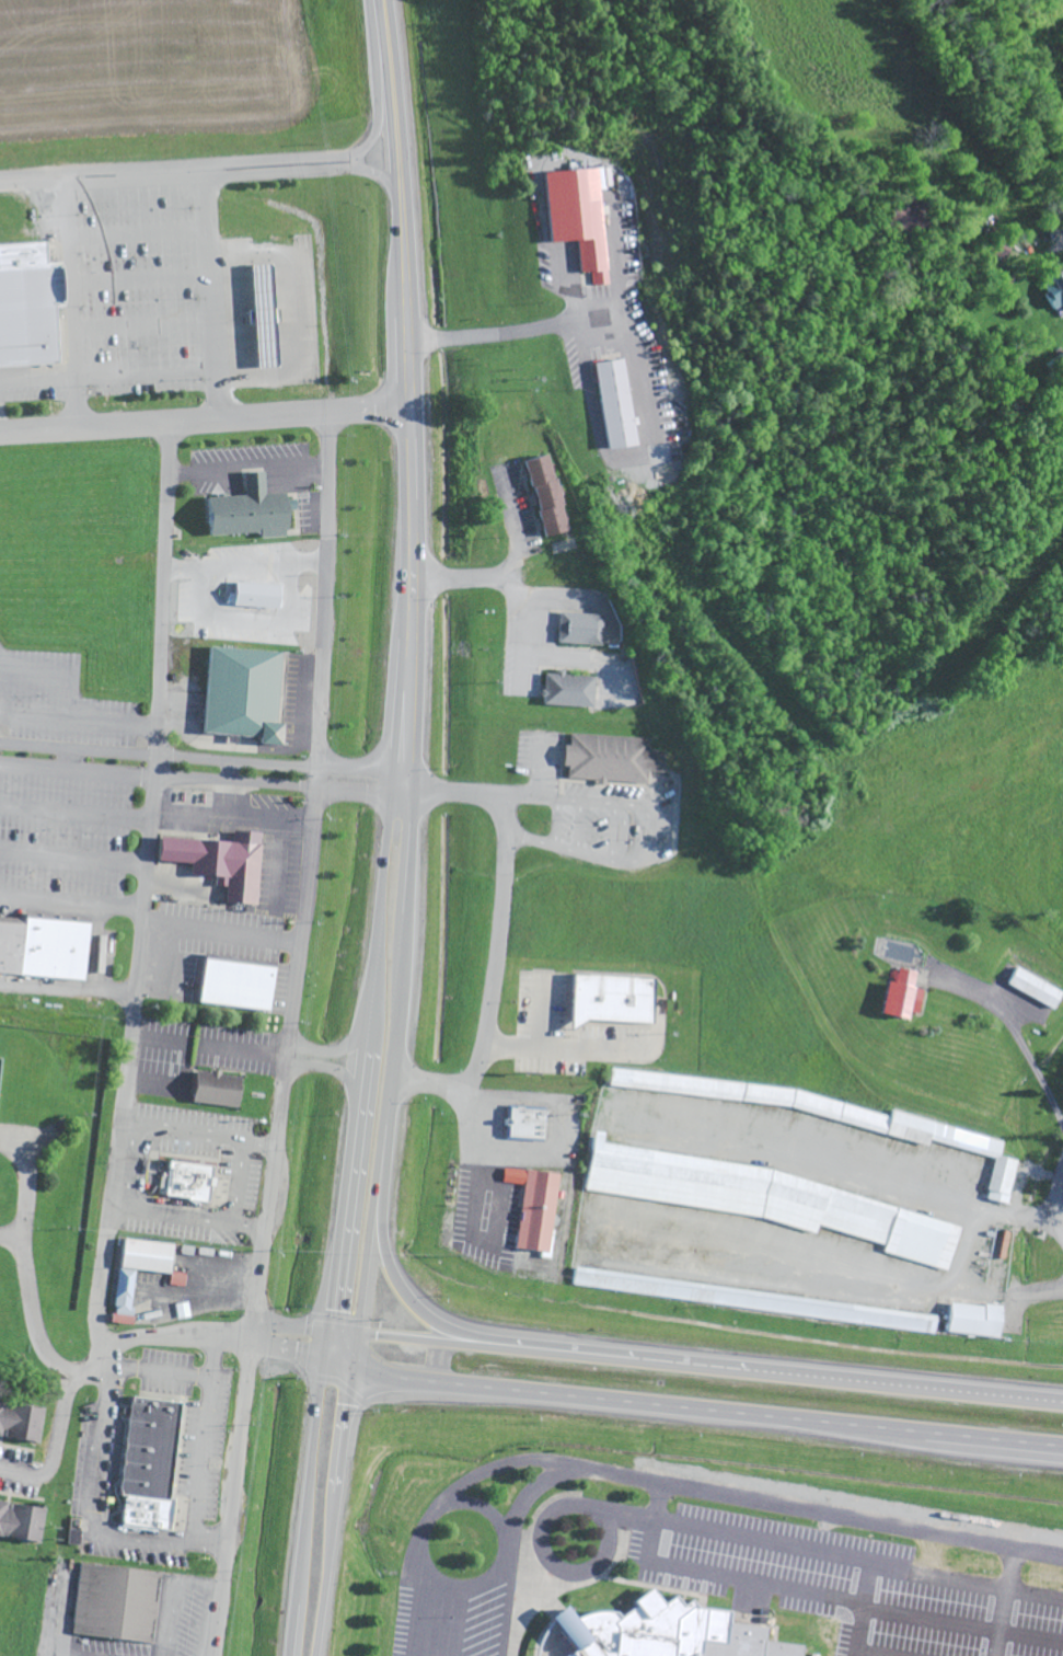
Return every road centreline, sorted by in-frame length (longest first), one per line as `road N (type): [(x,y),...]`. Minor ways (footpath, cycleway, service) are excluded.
road 1 (residential): [(170,428),(153,813),(97,1362)]
road 2 (residential): [(325,418),(314,789),(251,1334)]
road 3 (trunk): [(385,0),(404,193),(414,455),(403,793)]
road 4 (trunk): [(322,1366),(477,1390),(1062,1449)]
road 5 (trunk): [(1062,1401),(327,1330)]
road 6 (residential): [(495,1655),(516,1516),(540,1484),(580,1467),(1062,1555)]
road 7 (residential): [(221,425),(204,172),(68,180),(81,434)]
road 8 (residential): [(394,1081),(444,1084),(464,1097),(486,1021),(505,844),(494,798),(403,793)]
road 9 (residential): [(413,415),(0,438)]
road 10 (trunk): [(359,1335),(406,925)]
road 11 (residential): [(251,1334),(212,1655)]
road 12 (secondary): [(322,1366),(291,1655)]
road 13 (trunk): [(372,1043),(327,1330)]
road 14 (secondary): [(322,1655),(357,1371)]
road 15 (trunk): [(403,793),(388,844),(372,1043)]
road 16 (residential): [(403,793),(155,779)]
road 17 (residential): [(404,775),(157,758)]
road 18 (residential): [(1061,1223),(1021,1219),(918,1177),(831,1155)]
road 19 (residential): [(509,1540),(485,1508),(458,1502),(432,1514),(420,1539),(426,1565),(447,1583),(473,1584),(506,1568)]
road 20 (residential): [(204,172),(344,163),(372,170),(404,193)]
road 21 (trunk): [(504,1349),(435,1318),(395,1270),(374,1219)]
road 22 (residential): [(580,1467),(509,1462),(470,1479),(432,1514)]
road 23 (residential): [(97,1362),(132,1338),(251,1334)]
road 24 (residential): [(388,28),(379,125),(370,143),(344,163)]
road 25 (trunk): [(406,925),(413,840),(403,793)]
road 26 (residential): [(97,1362),(84,1376),(55,1365),(37,1337),(27,1295)]

